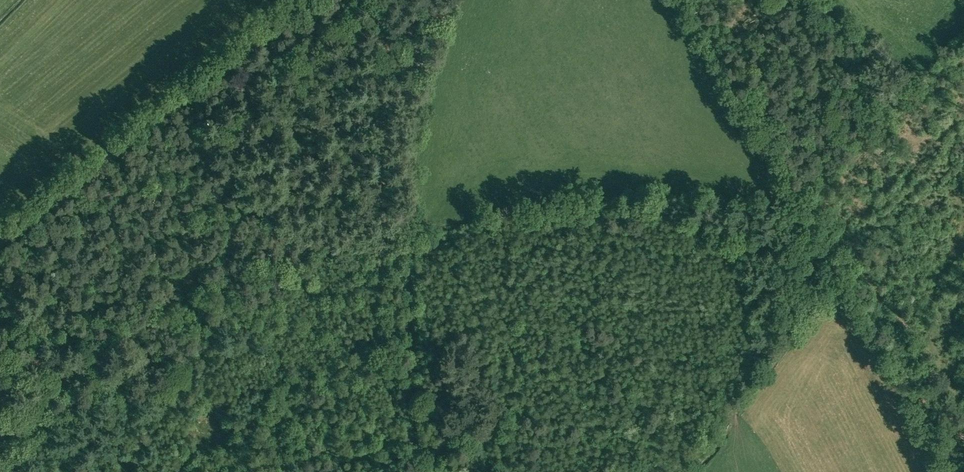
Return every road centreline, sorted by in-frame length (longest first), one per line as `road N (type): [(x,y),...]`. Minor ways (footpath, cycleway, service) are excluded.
road 1 (tertiary): [(0,239),(308,0)]
road 2 (track): [(416,234),(413,471)]

